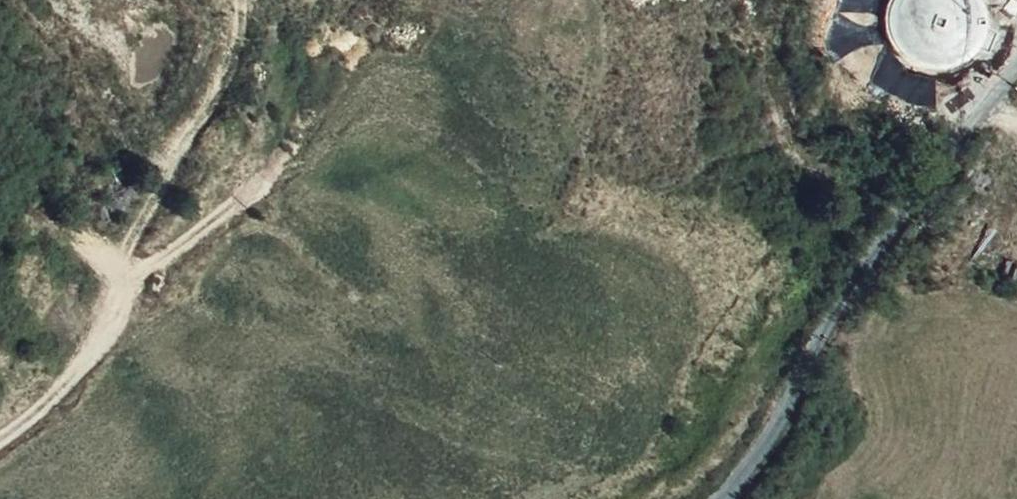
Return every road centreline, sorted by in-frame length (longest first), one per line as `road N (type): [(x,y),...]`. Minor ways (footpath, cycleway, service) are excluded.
road 1 (track): [(368,19),(286,157),(239,208),(129,289),(47,411),(0,441)]
road 2 (residential): [(1016,88),(906,234),(776,444),(727,498)]
road 3 (track): [(233,32),(129,289)]

